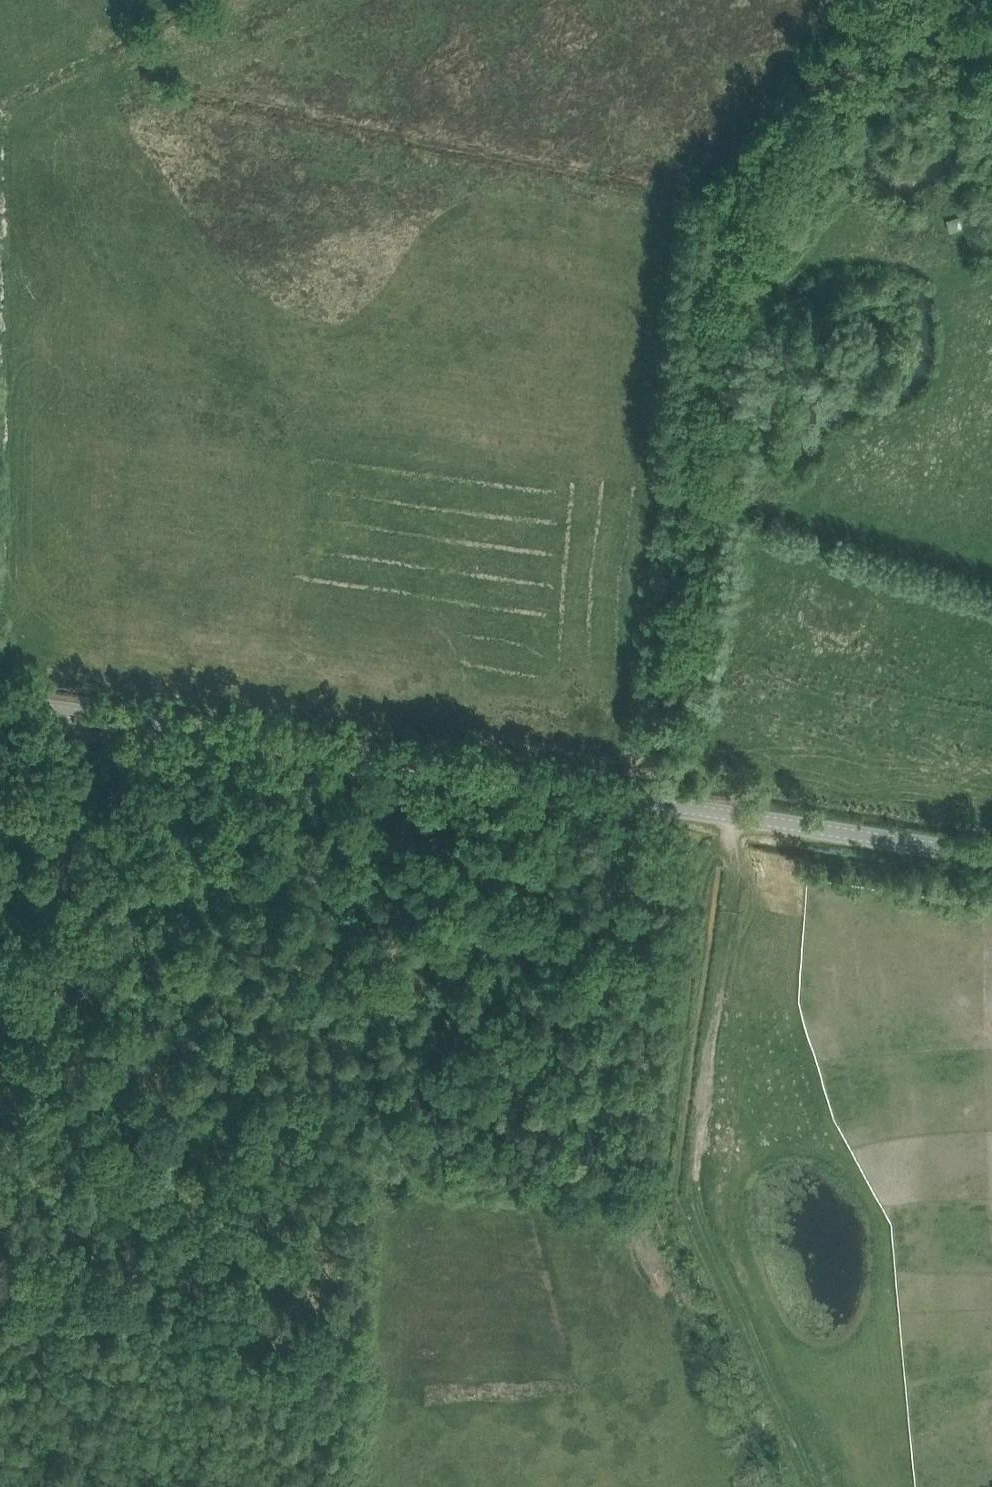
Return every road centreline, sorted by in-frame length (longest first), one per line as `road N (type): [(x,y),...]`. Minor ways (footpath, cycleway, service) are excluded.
road 1 (unclassified): [(991,853),(0,699)]

